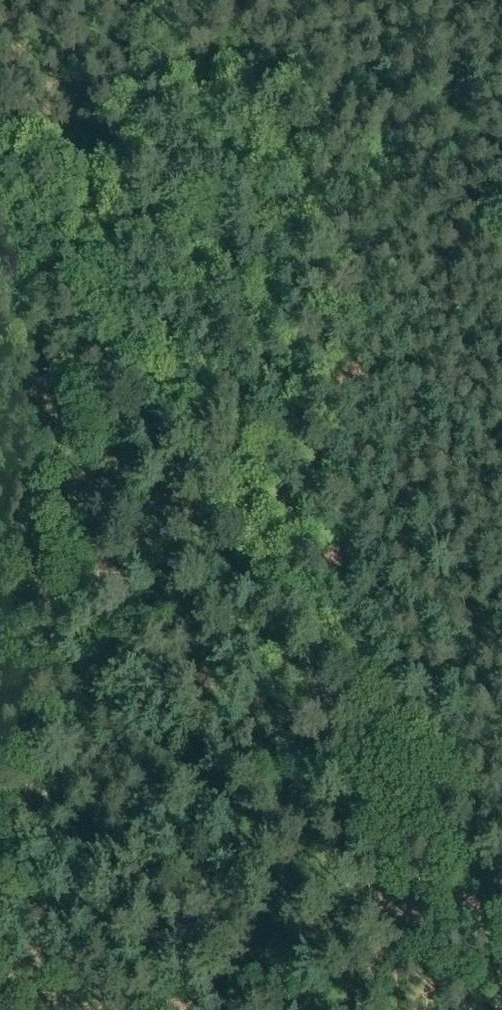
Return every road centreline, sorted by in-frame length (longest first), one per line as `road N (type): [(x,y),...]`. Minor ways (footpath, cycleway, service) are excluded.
road 1 (track): [(501,823),(453,789),(383,708),(125,363),(0,169)]
road 2 (track): [(0,912),(125,363)]
road 3 (track): [(347,656),(392,1009)]

